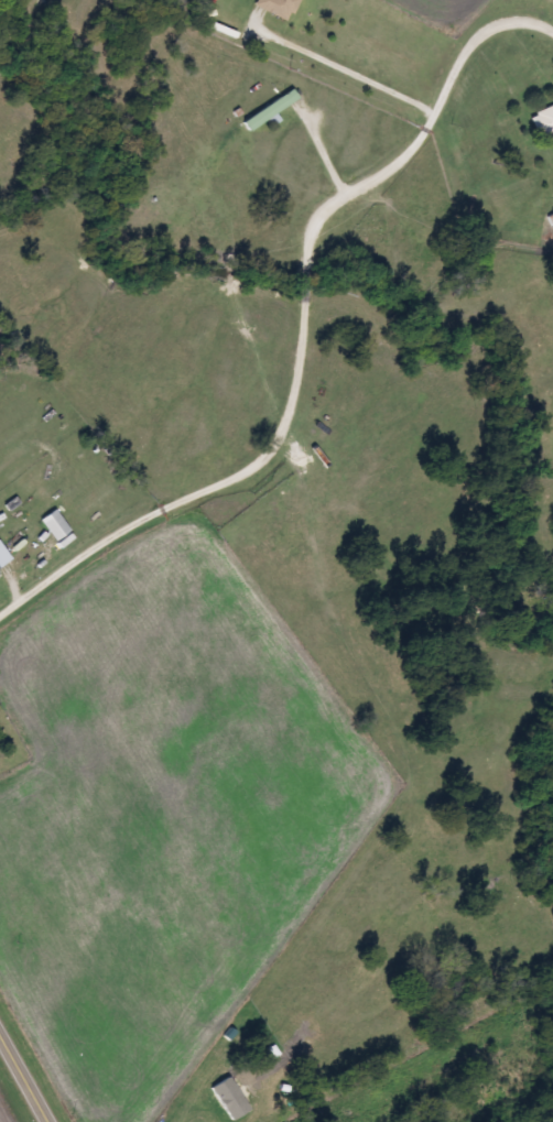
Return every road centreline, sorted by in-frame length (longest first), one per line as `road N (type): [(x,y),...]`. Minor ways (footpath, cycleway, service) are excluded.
road 1 (residential): [(0,600),(85,538),(259,454),(293,380),(313,210),(404,146),(480,22),(517,8),(552,20)]

